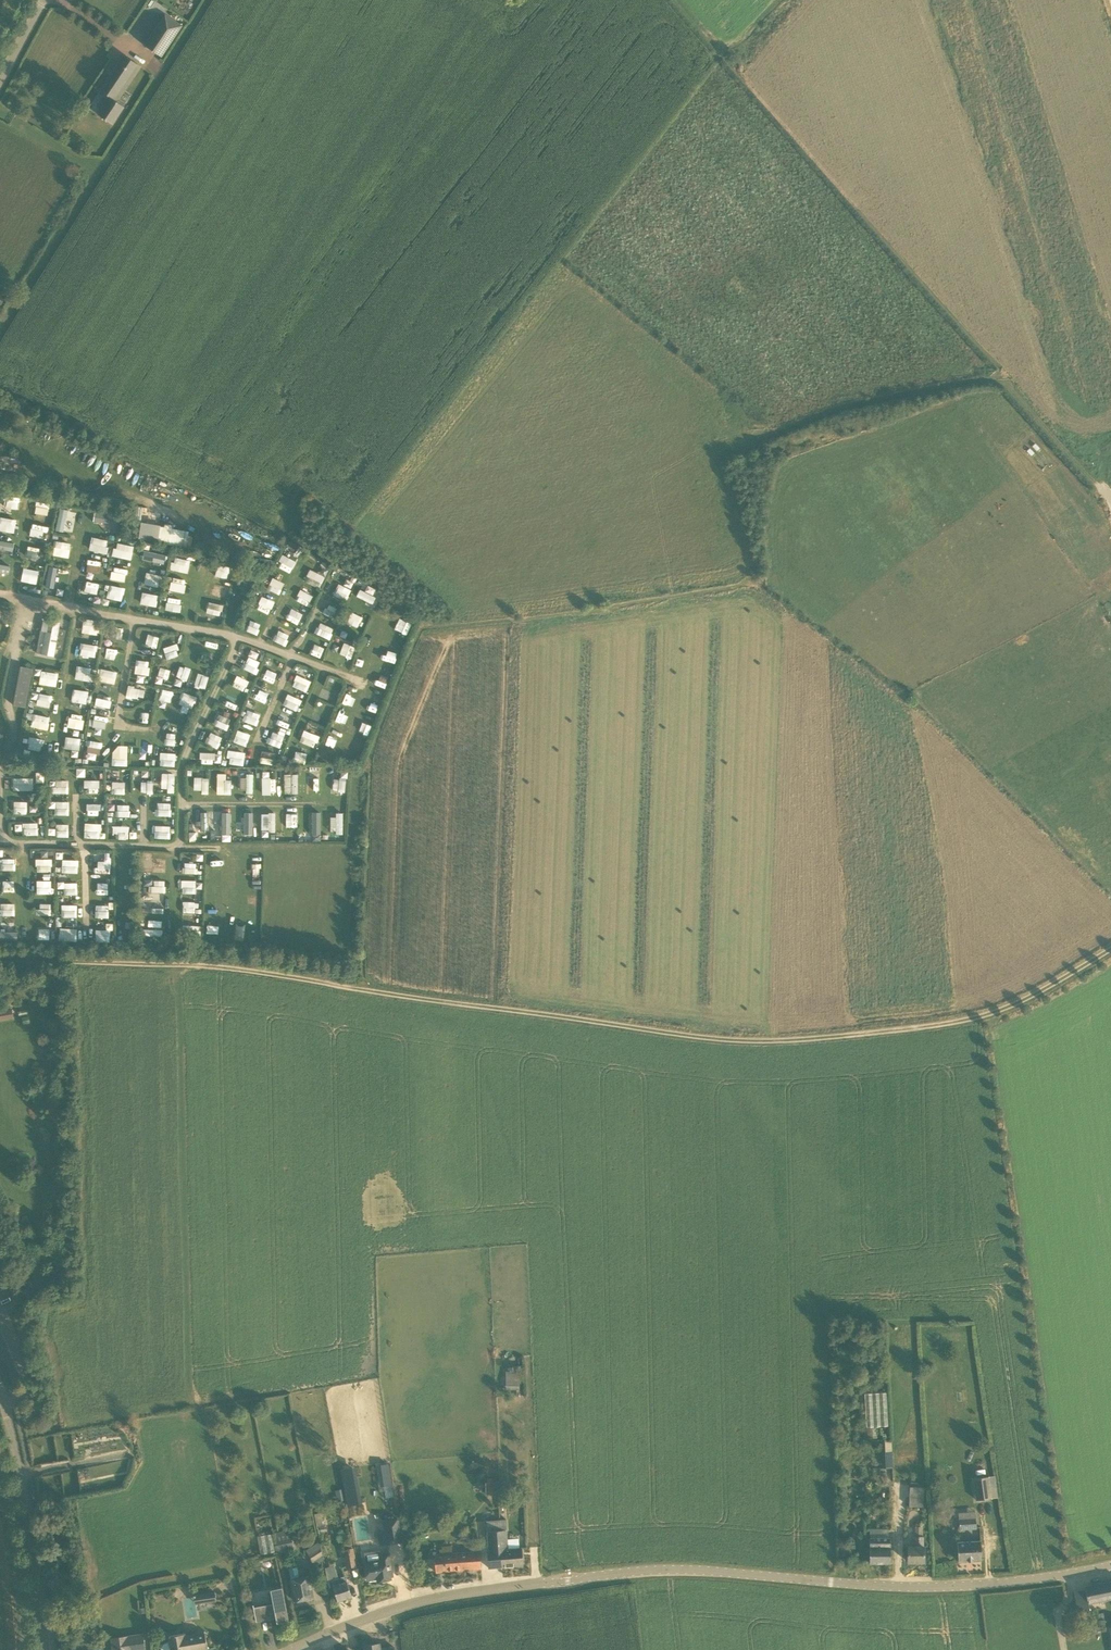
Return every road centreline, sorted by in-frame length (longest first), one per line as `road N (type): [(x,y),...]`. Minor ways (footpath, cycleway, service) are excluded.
road 1 (unclassified): [(300,1649),(424,1603),(630,1573),(923,1589),(1013,1584),(1110,1566)]
road 2 (track): [(362,990),(734,1043),(787,1043),(860,1039),(986,1012),(1110,947)]
road 3 (track): [(0,958),(215,966),(362,990)]
road 4 (unclassified): [(44,1649),(35,1551),(0,1388)]
road 5 (track): [(1110,501),(1001,378)]

